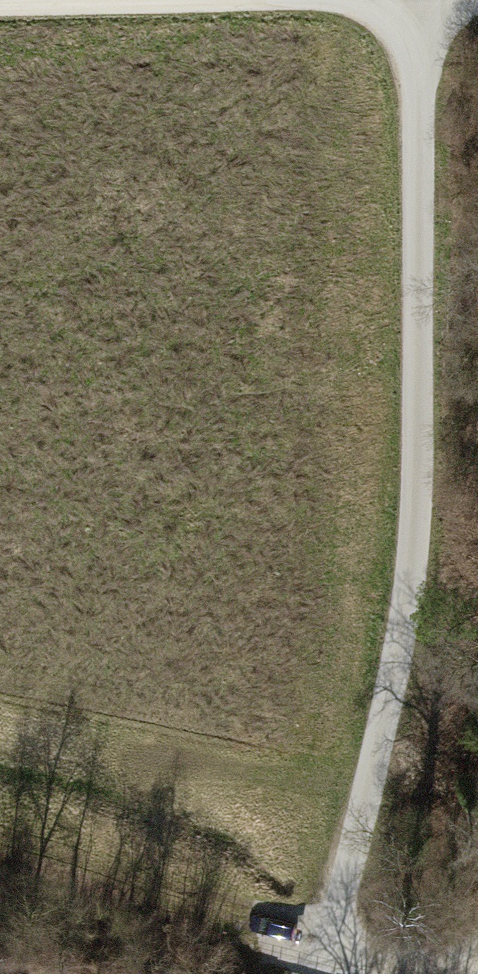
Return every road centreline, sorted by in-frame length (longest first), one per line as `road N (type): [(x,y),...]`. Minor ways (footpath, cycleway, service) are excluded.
road 1 (track): [(322,922),(421,493),(424,32),(433,0)]
road 2 (track): [(322,922),(463,973)]

